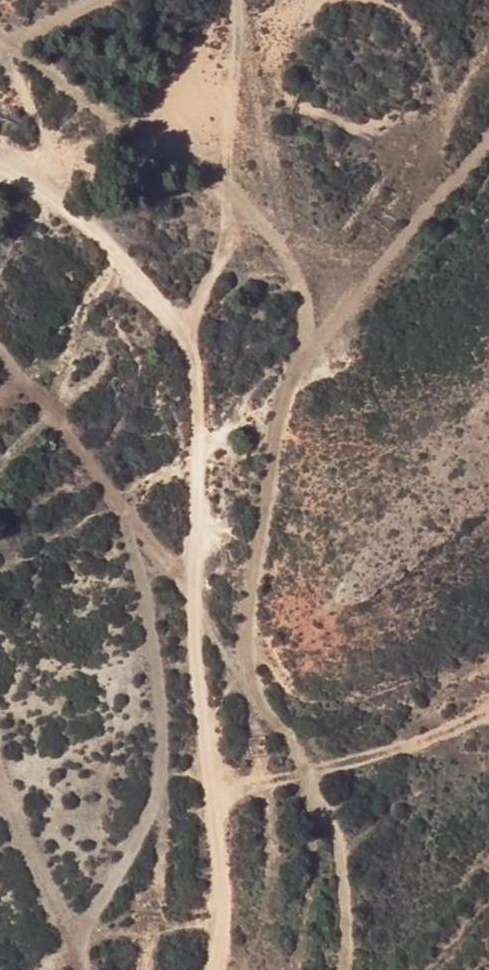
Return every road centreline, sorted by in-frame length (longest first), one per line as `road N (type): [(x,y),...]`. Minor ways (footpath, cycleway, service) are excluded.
road 1 (track): [(291,969),(314,870),(293,758),(245,670),(294,362),(343,285),(481,149),(488,124)]
road 2 (track): [(0,157),(139,278),(196,369),(199,731),(219,890),(204,969)]
road 3 (track): [(126,0),(0,59)]

